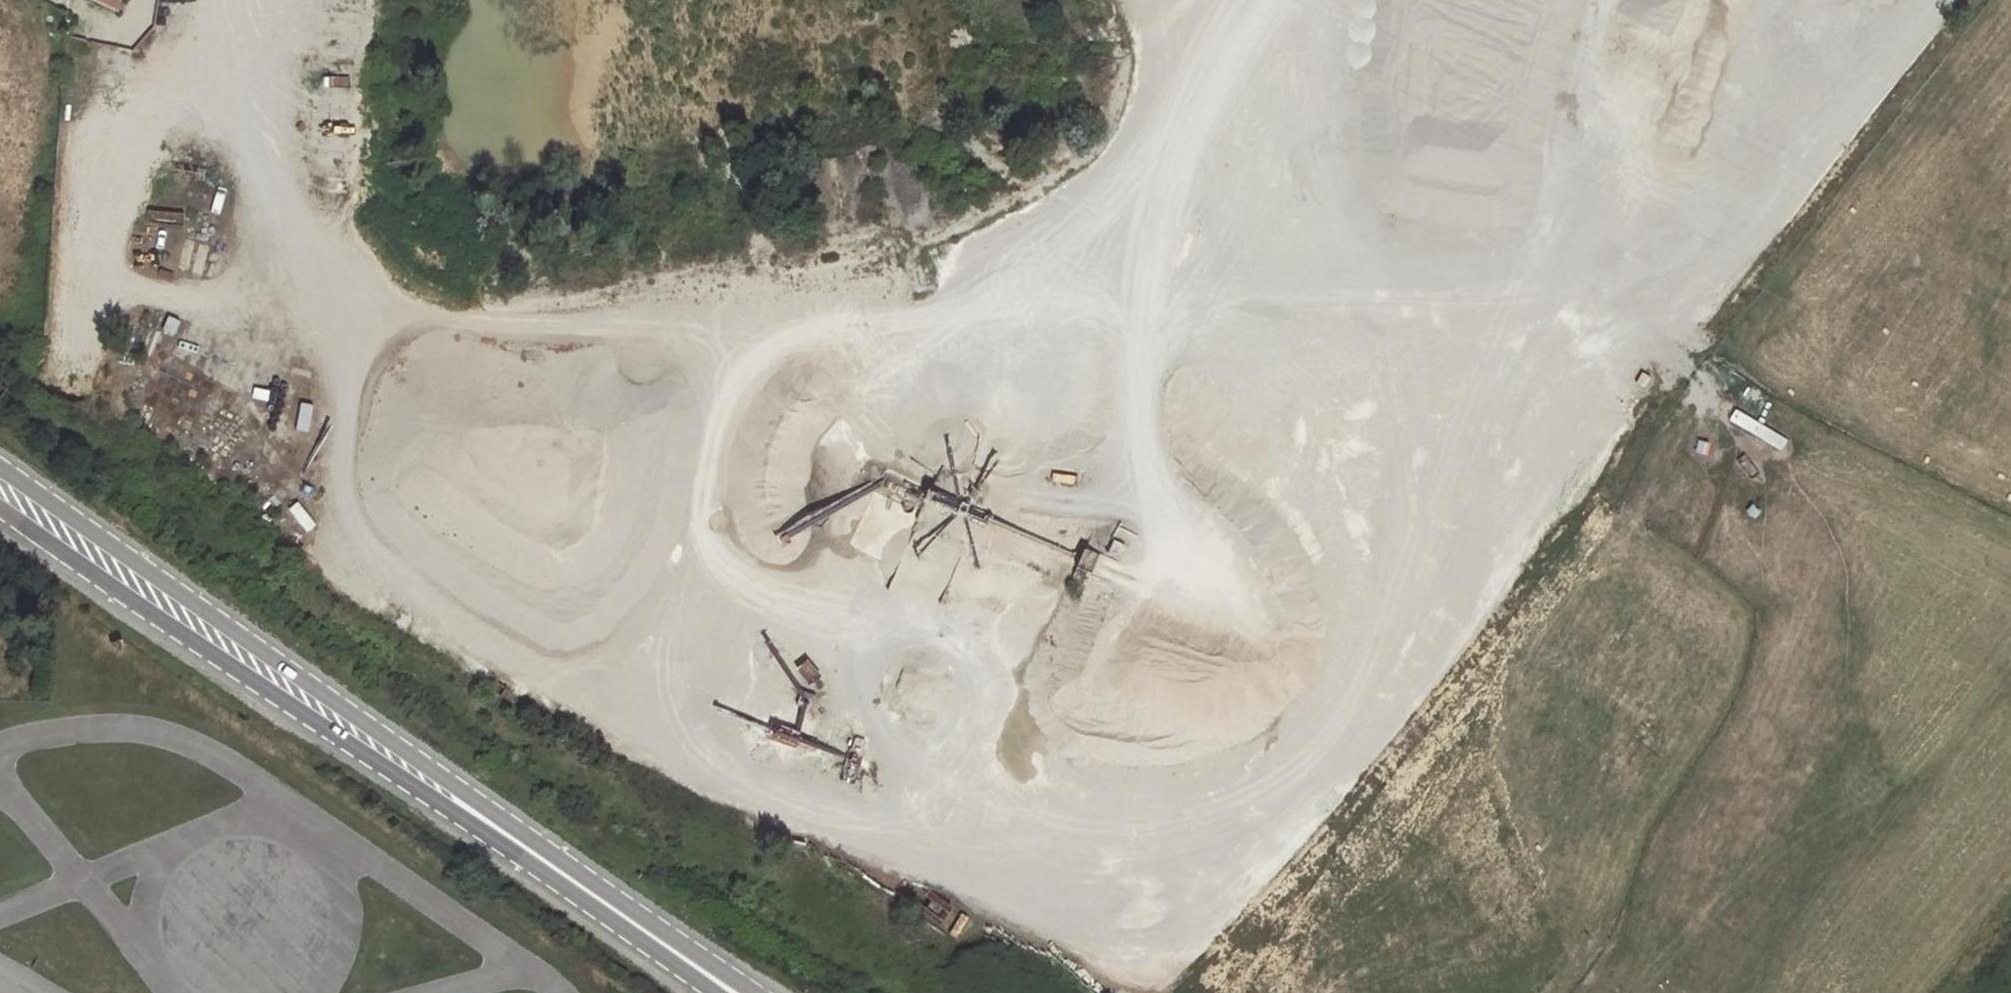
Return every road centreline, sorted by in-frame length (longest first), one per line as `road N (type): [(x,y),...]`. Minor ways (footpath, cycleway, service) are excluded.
road 1 (primary): [(0,484),(733,992)]

